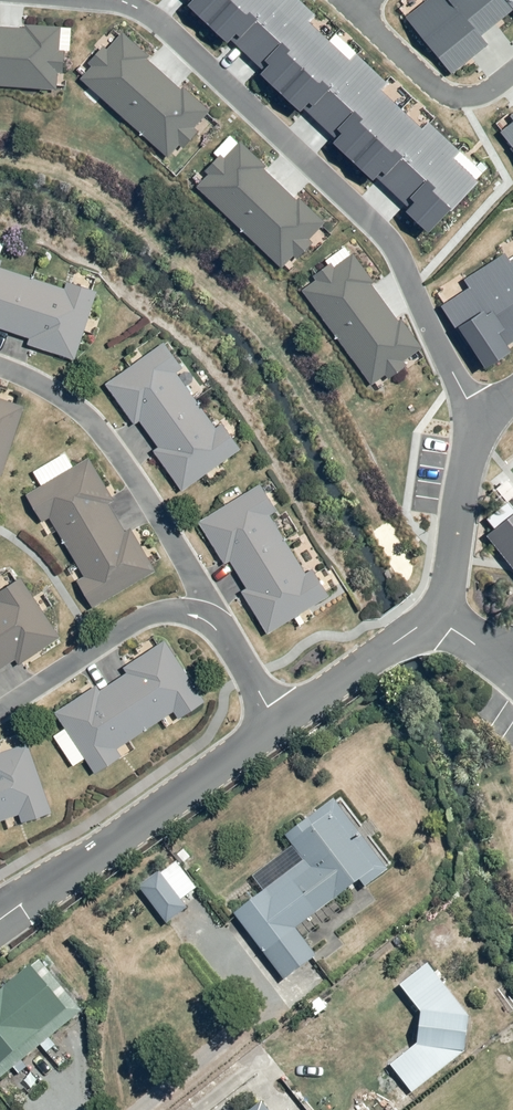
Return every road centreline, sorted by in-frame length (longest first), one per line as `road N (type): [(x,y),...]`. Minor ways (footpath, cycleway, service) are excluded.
road 1 (residential): [(0,923),(432,615)]
road 2 (residential): [(432,615),(451,586),(473,441),(512,397)]

